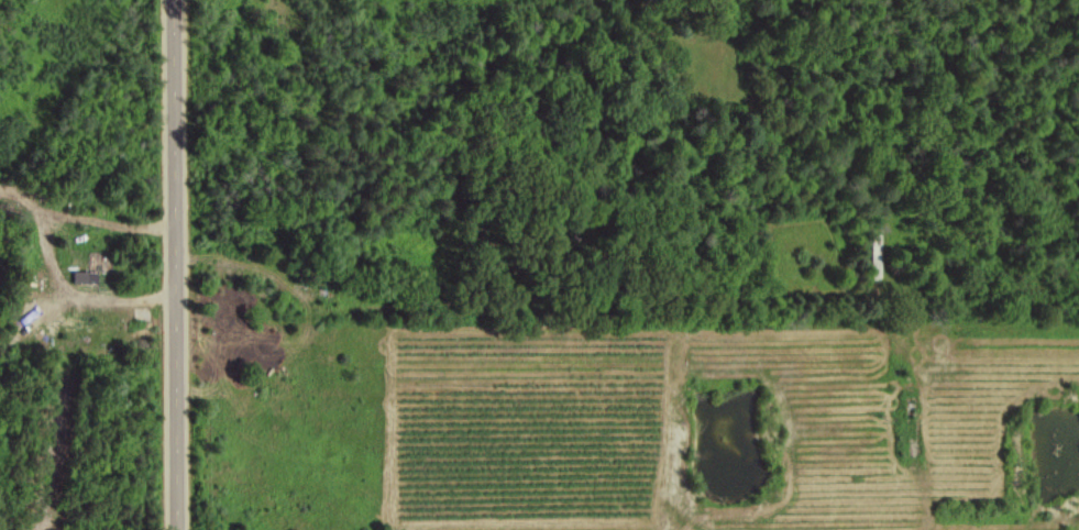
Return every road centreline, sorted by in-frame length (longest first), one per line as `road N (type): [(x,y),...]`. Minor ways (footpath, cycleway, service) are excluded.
road 1 (residential): [(175,529),(172,0)]

